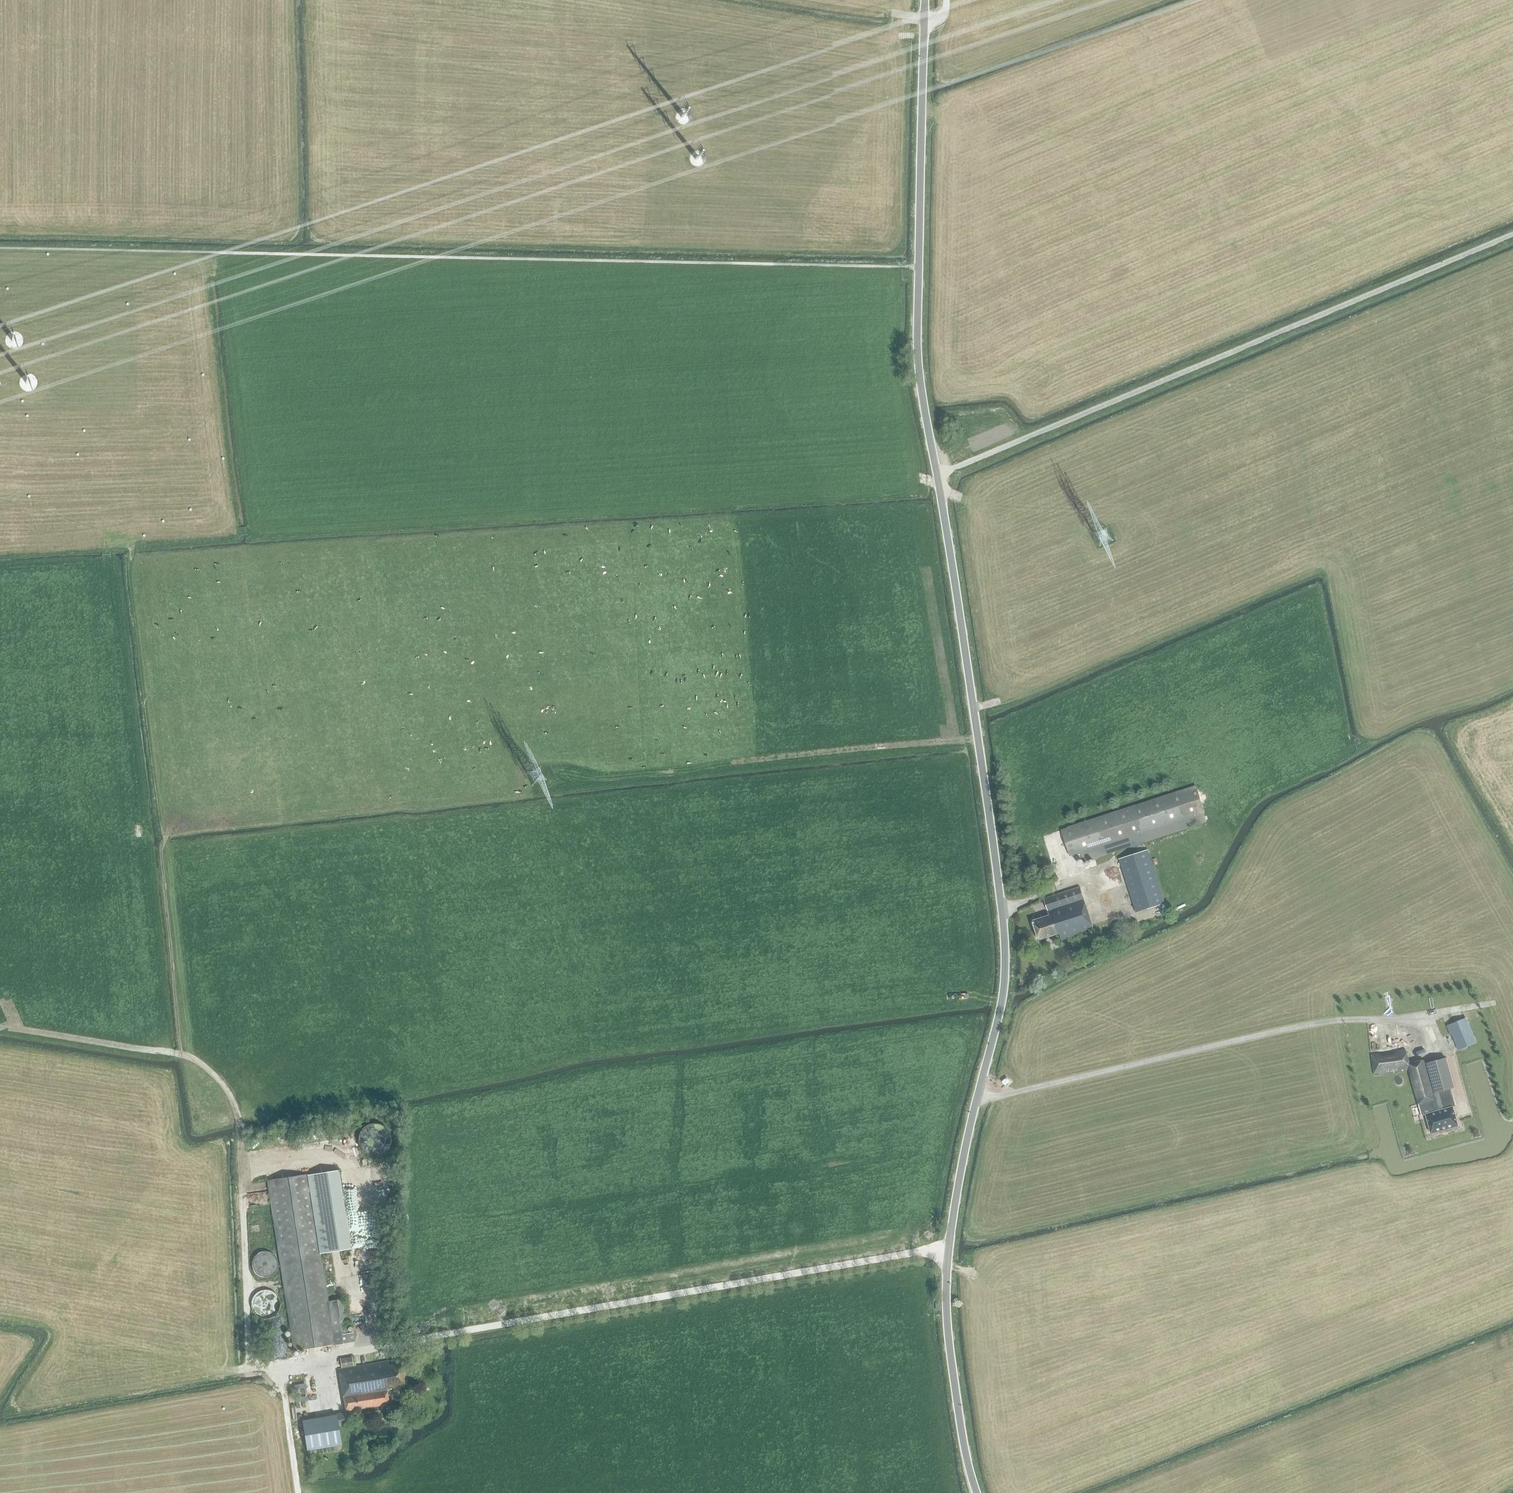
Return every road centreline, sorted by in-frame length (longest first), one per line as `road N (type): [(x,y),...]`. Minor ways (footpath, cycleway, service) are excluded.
road 1 (unclassified): [(976,1492),(945,1291),(968,1132),(1005,969),(916,354),(926,0)]

